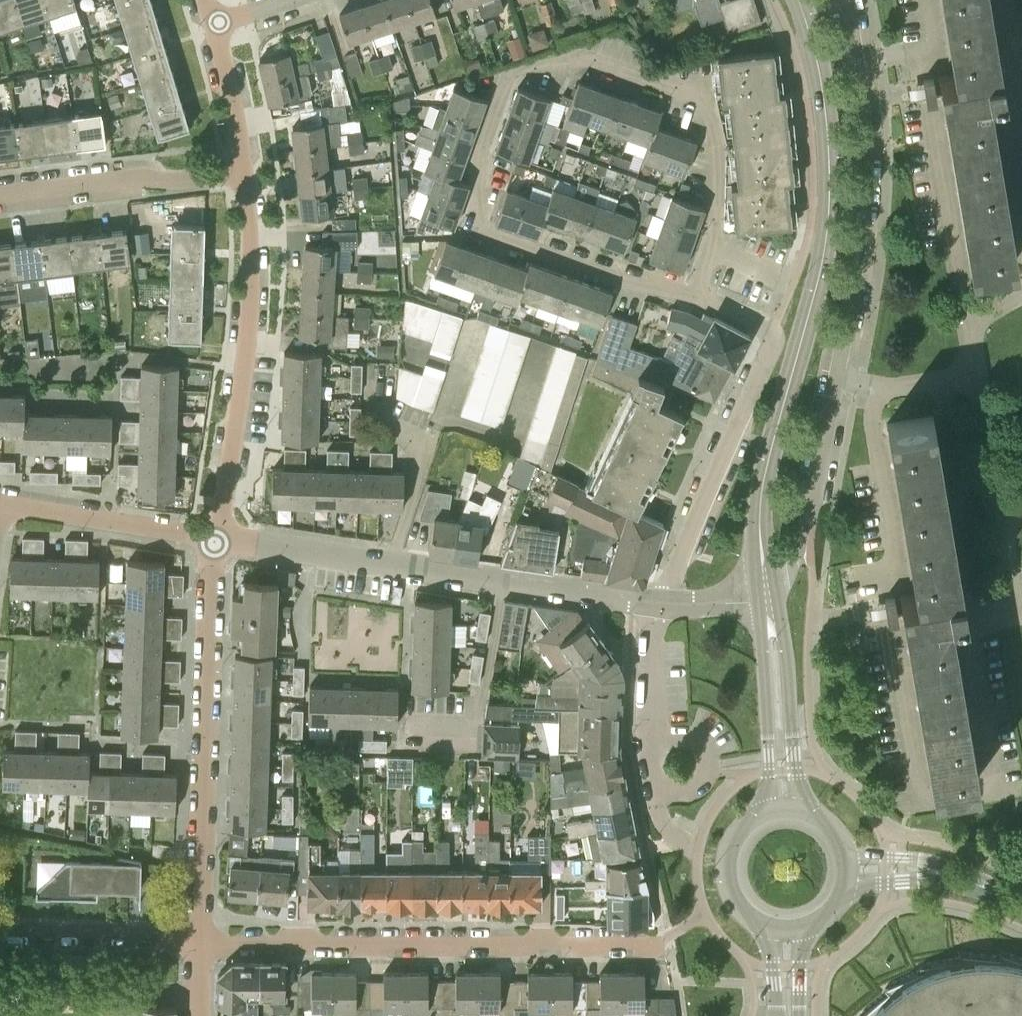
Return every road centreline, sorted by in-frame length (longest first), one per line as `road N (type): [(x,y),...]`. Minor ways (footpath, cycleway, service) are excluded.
road 1 (residential): [(712,247),(717,138),(703,101),(589,59),(511,73),(479,162),(484,185),(473,222),(691,297)]
road 2 (residential): [(199,937),(658,941)]
road 3 (residential): [(656,603),(217,538)]
road 4 (residential): [(982,623),(972,645),(996,791),(921,800),(892,627)]
road 5 (residential): [(199,937),(217,538)]
road 6 (residential): [(656,603),(777,328),(691,297)]
road 7 (residential): [(217,538),(248,335),(244,172)]
road 8 (tertiary): [(799,0),(821,72),(831,163),(823,257),(802,339)]
road 9 (residential): [(836,381),(861,230),(856,63)]
road 10 (tertiary): [(768,601),(763,481),(802,339)]
road 11 (residential): [(943,381),(982,623)]
road 12 (residential): [(0,194),(244,172)]
road 13 (residential): [(679,840),(660,809),(653,762),(656,603)]
road 14 (residential): [(768,601),(785,582),(808,530),(836,381)]
road 15 (residential): [(217,538),(0,503)]
road 16 (tertiary): [(779,811),(768,601)]
road 17 (residential): [(882,391),(871,419),(894,557),(889,569),(868,574)]
road 18 (residential): [(965,313),(932,115)]
road 19 (residential): [(199,937),(0,932)]
road 20 (secondary): [(779,811),(744,829),(727,865),(728,886),(749,920),(786,934)]
road 21 (secondary): [(1021,901),(927,870),(850,870)]
road 22 (residential): [(244,172),(215,23)]
road 23 (residential): [(975,375),(997,495),(1015,507)]
road 24 (residential): [(1015,507),(1002,521),(1009,598),(982,623)]
road 25 (residential): [(856,63),(932,51),(925,0)]

